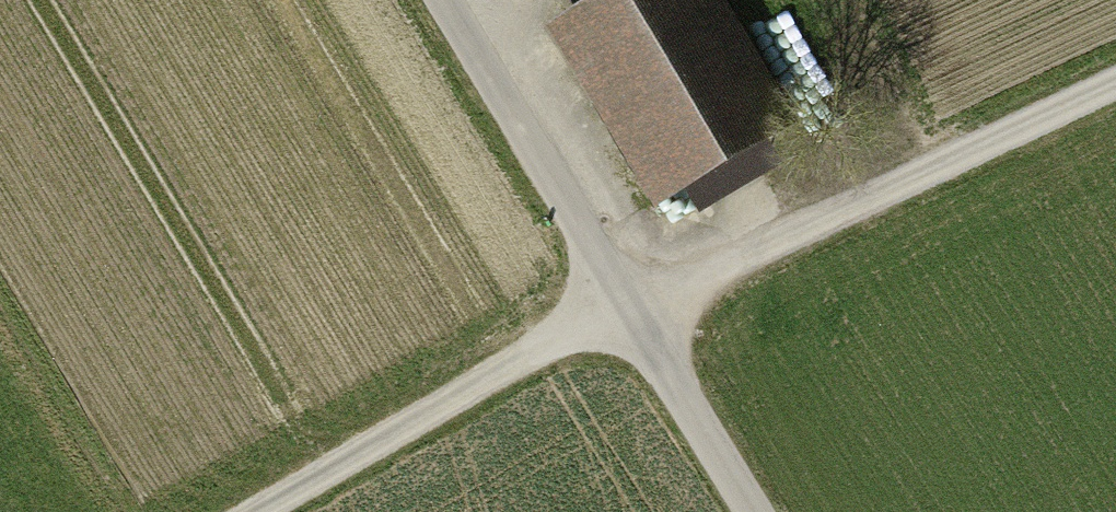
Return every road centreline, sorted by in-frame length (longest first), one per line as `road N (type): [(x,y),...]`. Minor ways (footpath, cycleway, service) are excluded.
road 1 (track): [(250,511),(611,302),(1115,85)]
road 2 (unclassified): [(745,511),(427,0)]

